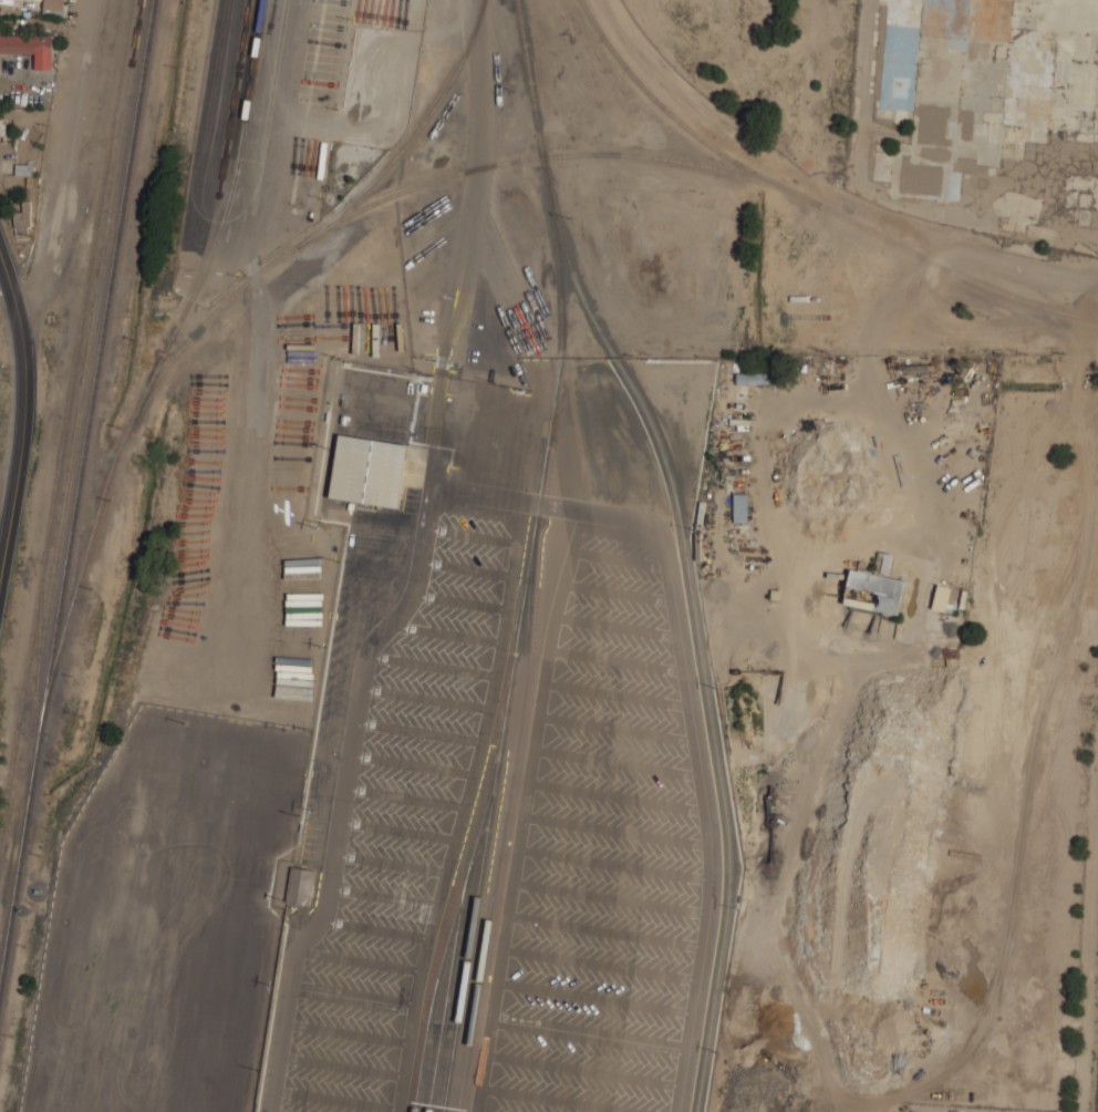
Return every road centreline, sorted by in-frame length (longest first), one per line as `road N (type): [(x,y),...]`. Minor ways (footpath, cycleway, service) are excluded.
road 1 (residential): [(434,399),(479,119),(468,0)]
road 2 (residential): [(91,0),(39,292),(24,332)]
road 3 (secondary): [(24,332),(21,451),(0,587)]

